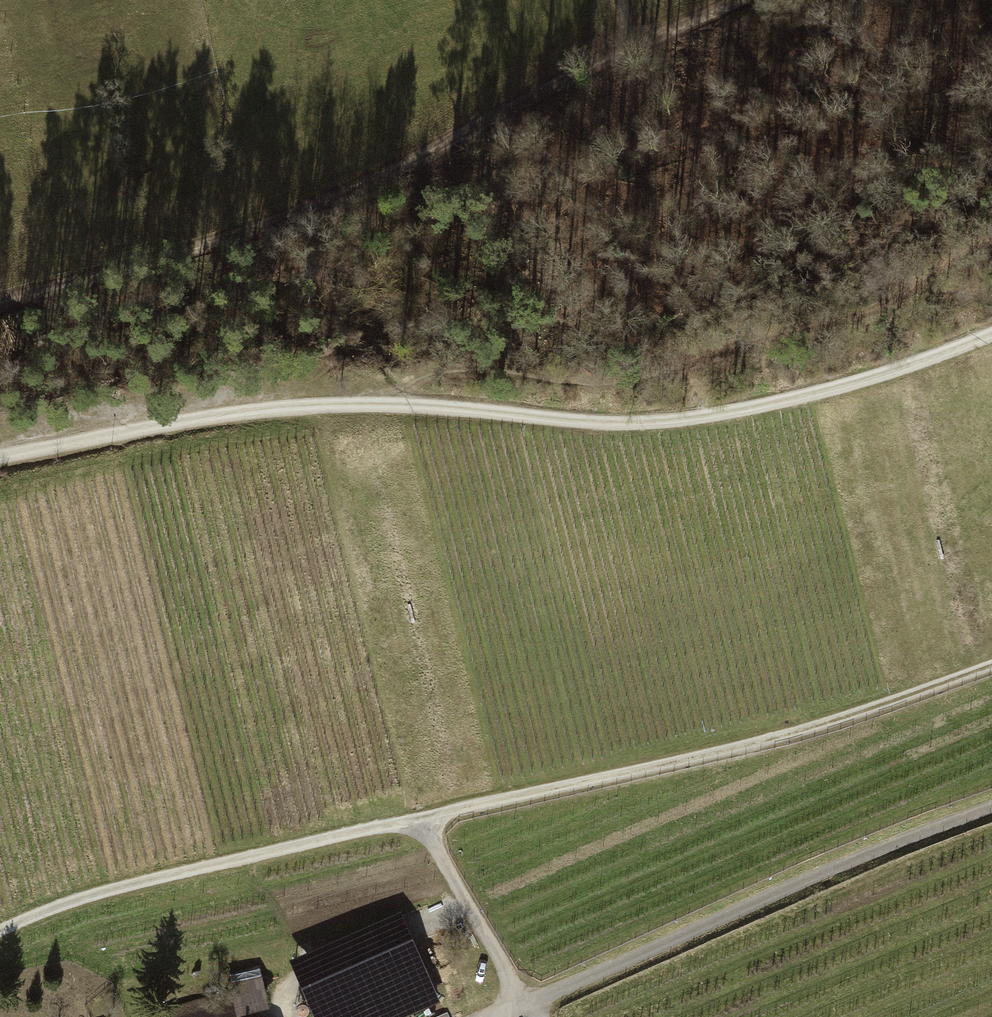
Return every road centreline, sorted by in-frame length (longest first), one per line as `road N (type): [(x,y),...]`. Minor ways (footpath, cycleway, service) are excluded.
road 1 (track): [(991,324),(896,367),(703,414),(601,416),(367,395),(254,402),(0,449)]
road 2 (track): [(0,303),(236,238),(705,0)]
road 3 (track): [(991,666),(796,733),(421,818)]
road 4 (residential): [(525,1004),(991,806)]
road 5 (residential): [(421,818),(76,900),(0,931)]
road 6 (residential): [(421,818),(525,1004)]

